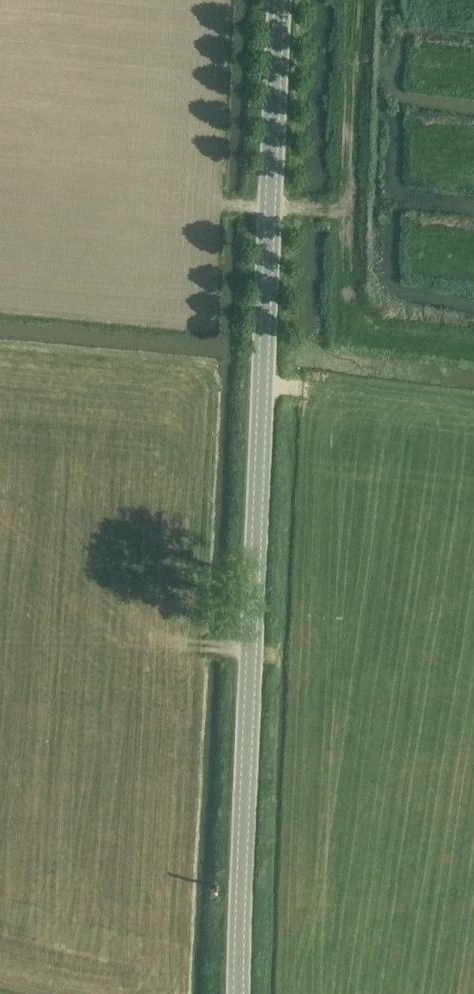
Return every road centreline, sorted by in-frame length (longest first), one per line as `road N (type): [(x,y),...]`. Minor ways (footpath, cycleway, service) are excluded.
road 1 (tertiary): [(238,993),(283,0)]

